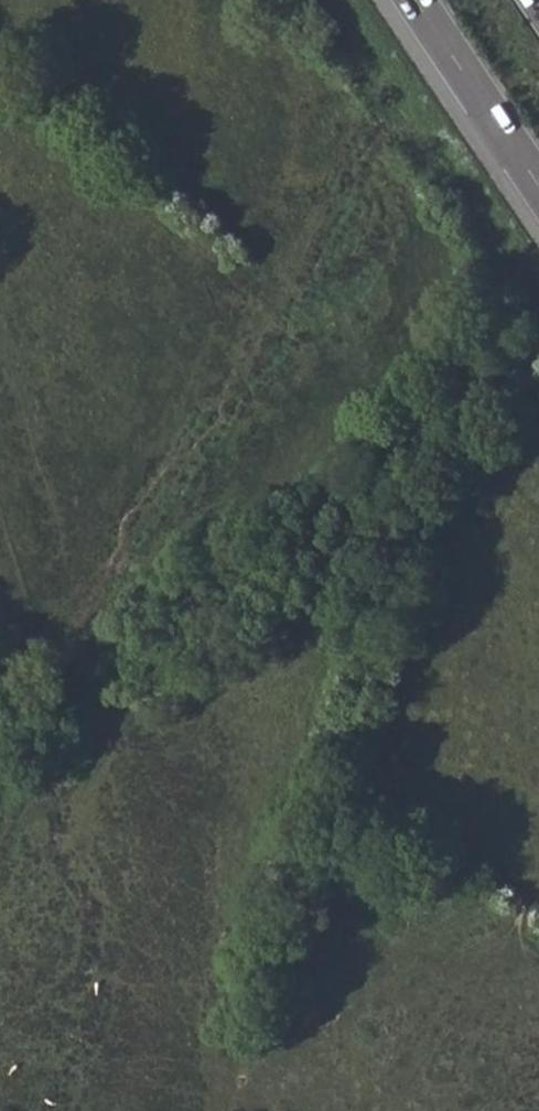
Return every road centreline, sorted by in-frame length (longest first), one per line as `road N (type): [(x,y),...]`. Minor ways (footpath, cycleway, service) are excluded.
road 1 (trunk): [(416,0),(538,186)]

